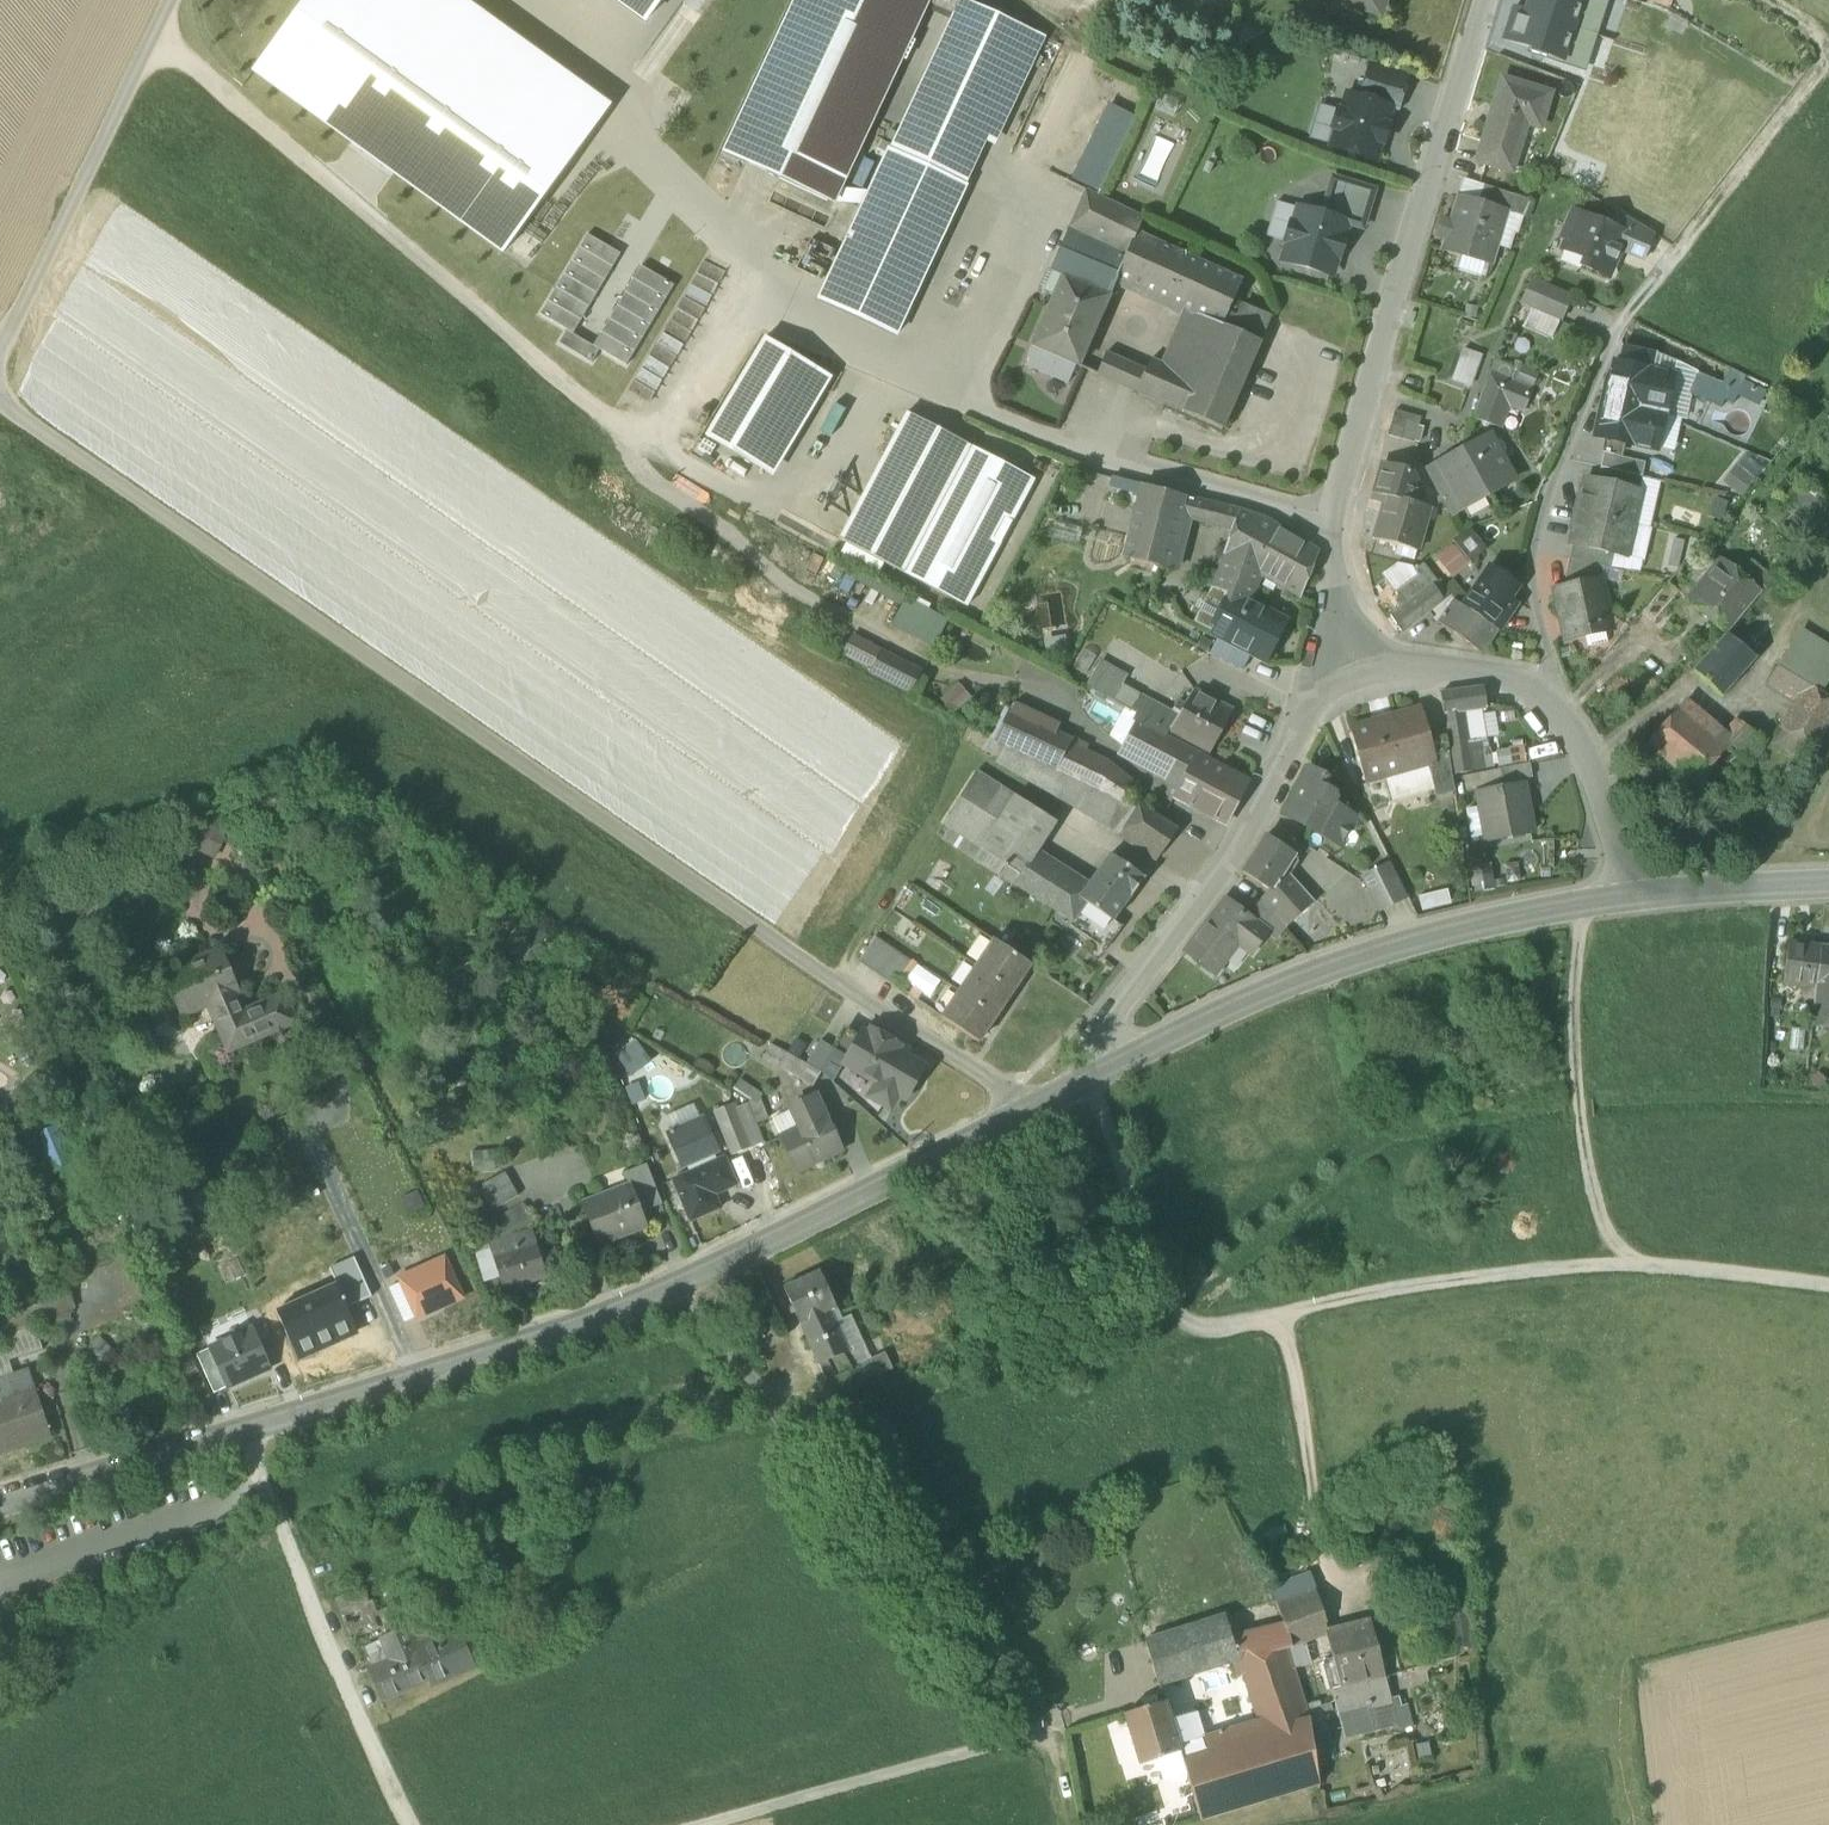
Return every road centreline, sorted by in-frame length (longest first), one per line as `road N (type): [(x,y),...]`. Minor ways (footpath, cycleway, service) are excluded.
road 1 (unclassified): [(0,403),(811,968),(1028,1110)]
road 2 (secondary): [(0,1504),(674,1288),(1028,1110)]
road 3 (unclassified): [(1088,1079),(1162,1289),(1199,1326),(1382,1285),(1632,1264),(1828,1289)]
road 4 (residential): [(1487,0),(1361,434),(1342,535),(1343,610),(1361,669)]
road 5 (secondary): [(1088,1079),(1218,1014),(1390,947),(1631,896)]
road 6 (track): [(674,1288),(775,1407),(1021,1731)]
road 7 (residential): [(1567,725),(1528,558),(1616,329),(1677,249)]
road 8 (residential): [(1361,669),(1296,734),(1224,875),(1115,1019),(1088,1079)]
road 9 (track): [(243,1427),(409,1824)]
road 10 (unclassified): [(165,0),(0,351)]
road 11 (track): [(1584,904),(1572,1020),(1582,1125),(1598,1216),(1632,1264)]
road 12 (residential): [(1021,1731),(677,1824)]
road 13 (track): [(1828,51),(1677,249)]
road 14 (residential): [(1361,669),(1447,669),(1532,686),(1567,725)]
road 15 (secondary): [(1631,896),(1828,885)]
road 16 (residential): [(1567,725),(1631,896)]

